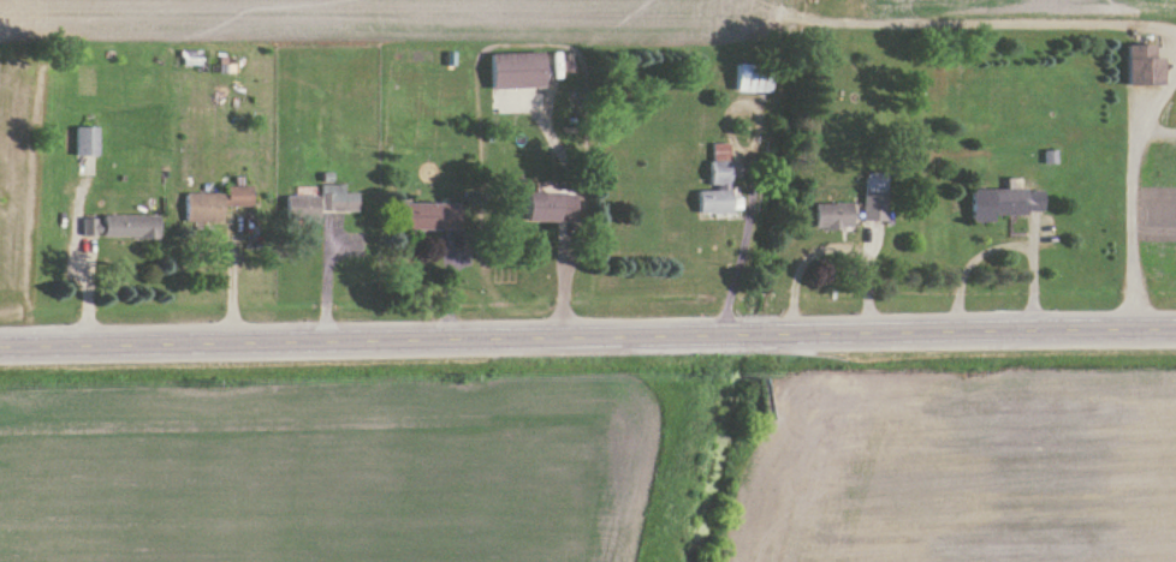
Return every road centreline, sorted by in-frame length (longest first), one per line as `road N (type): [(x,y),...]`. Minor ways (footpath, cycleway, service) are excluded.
road 1 (primary): [(0,346),(1175,337)]

